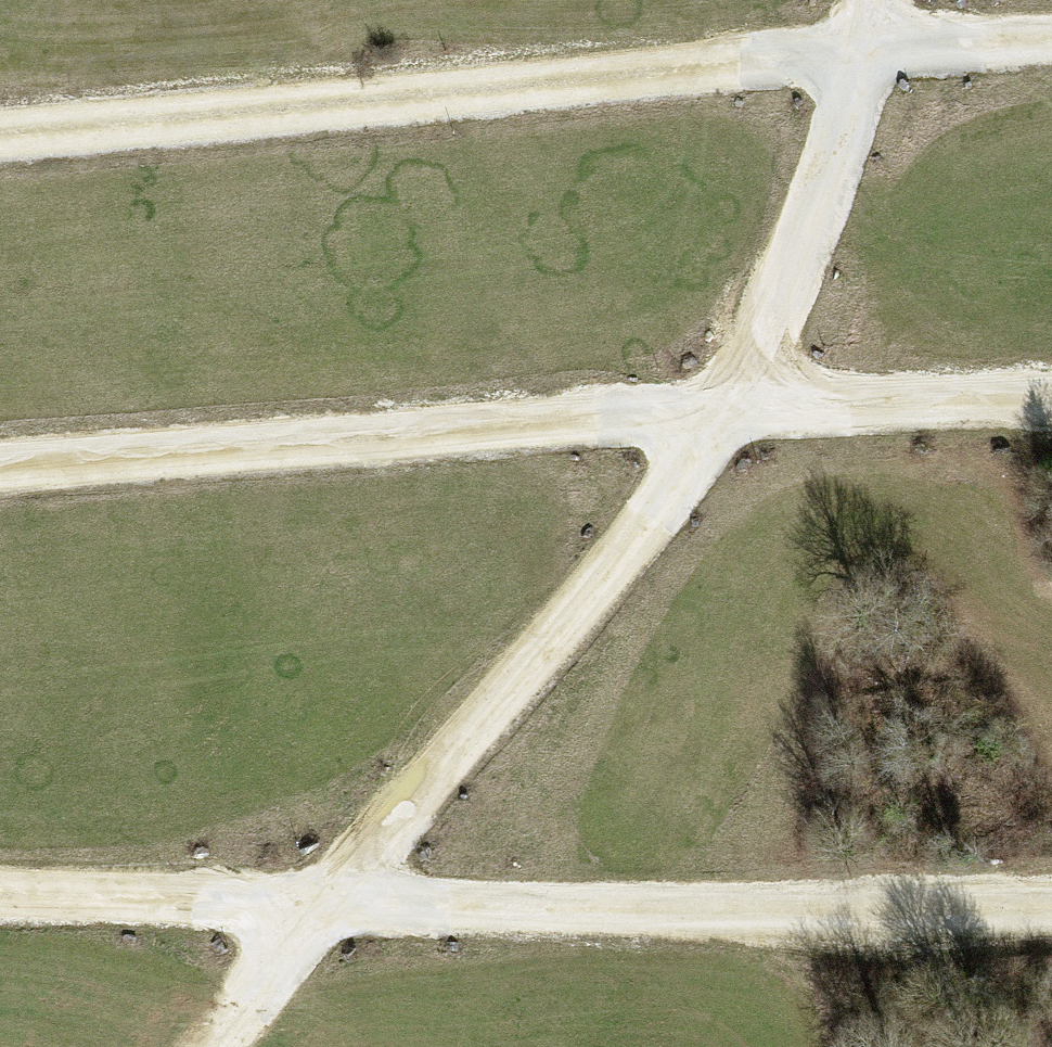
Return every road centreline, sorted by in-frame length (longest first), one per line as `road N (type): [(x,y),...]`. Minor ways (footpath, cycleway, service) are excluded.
road 1 (track): [(866,0),(858,58),(791,252),(721,412),(339,908),(218,1046)]
road 2 (track): [(1051,44),(0,128)]
road 3 (track): [(0,458),(1051,398)]
road 4 (track): [(0,899),(1051,919)]

